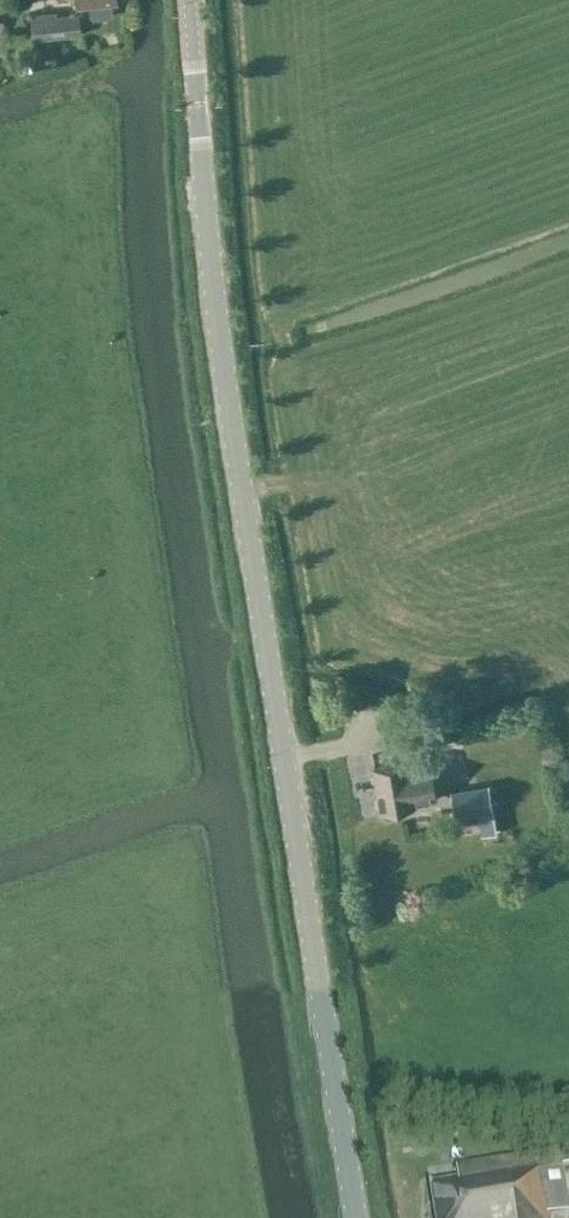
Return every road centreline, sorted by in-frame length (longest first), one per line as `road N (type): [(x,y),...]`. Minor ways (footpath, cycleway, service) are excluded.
road 1 (tertiary): [(363,1217),(232,414),(190,0)]

